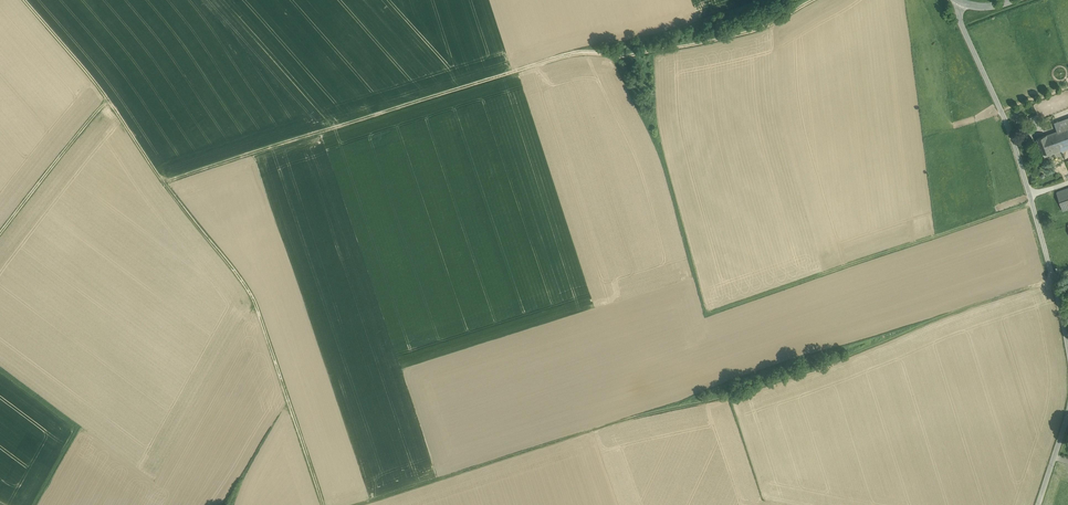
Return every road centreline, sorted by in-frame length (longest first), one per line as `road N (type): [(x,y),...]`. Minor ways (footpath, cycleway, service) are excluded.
road 1 (track): [(355,504),(732,395),(1054,279)]
road 2 (track): [(804,0),(748,29),(627,56),(586,50),(164,181)]
road 3 (track): [(613,54),(657,157),(702,315),(1031,202)]
road 4 (track): [(322,504),(255,304),(164,181)]
road 5 (unclassified): [(962,3),(959,20),(1011,133),(1067,344)]
road 6 (track): [(164,181),(84,68),(23,0)]
road 7 (track): [(107,99),(0,232)]

